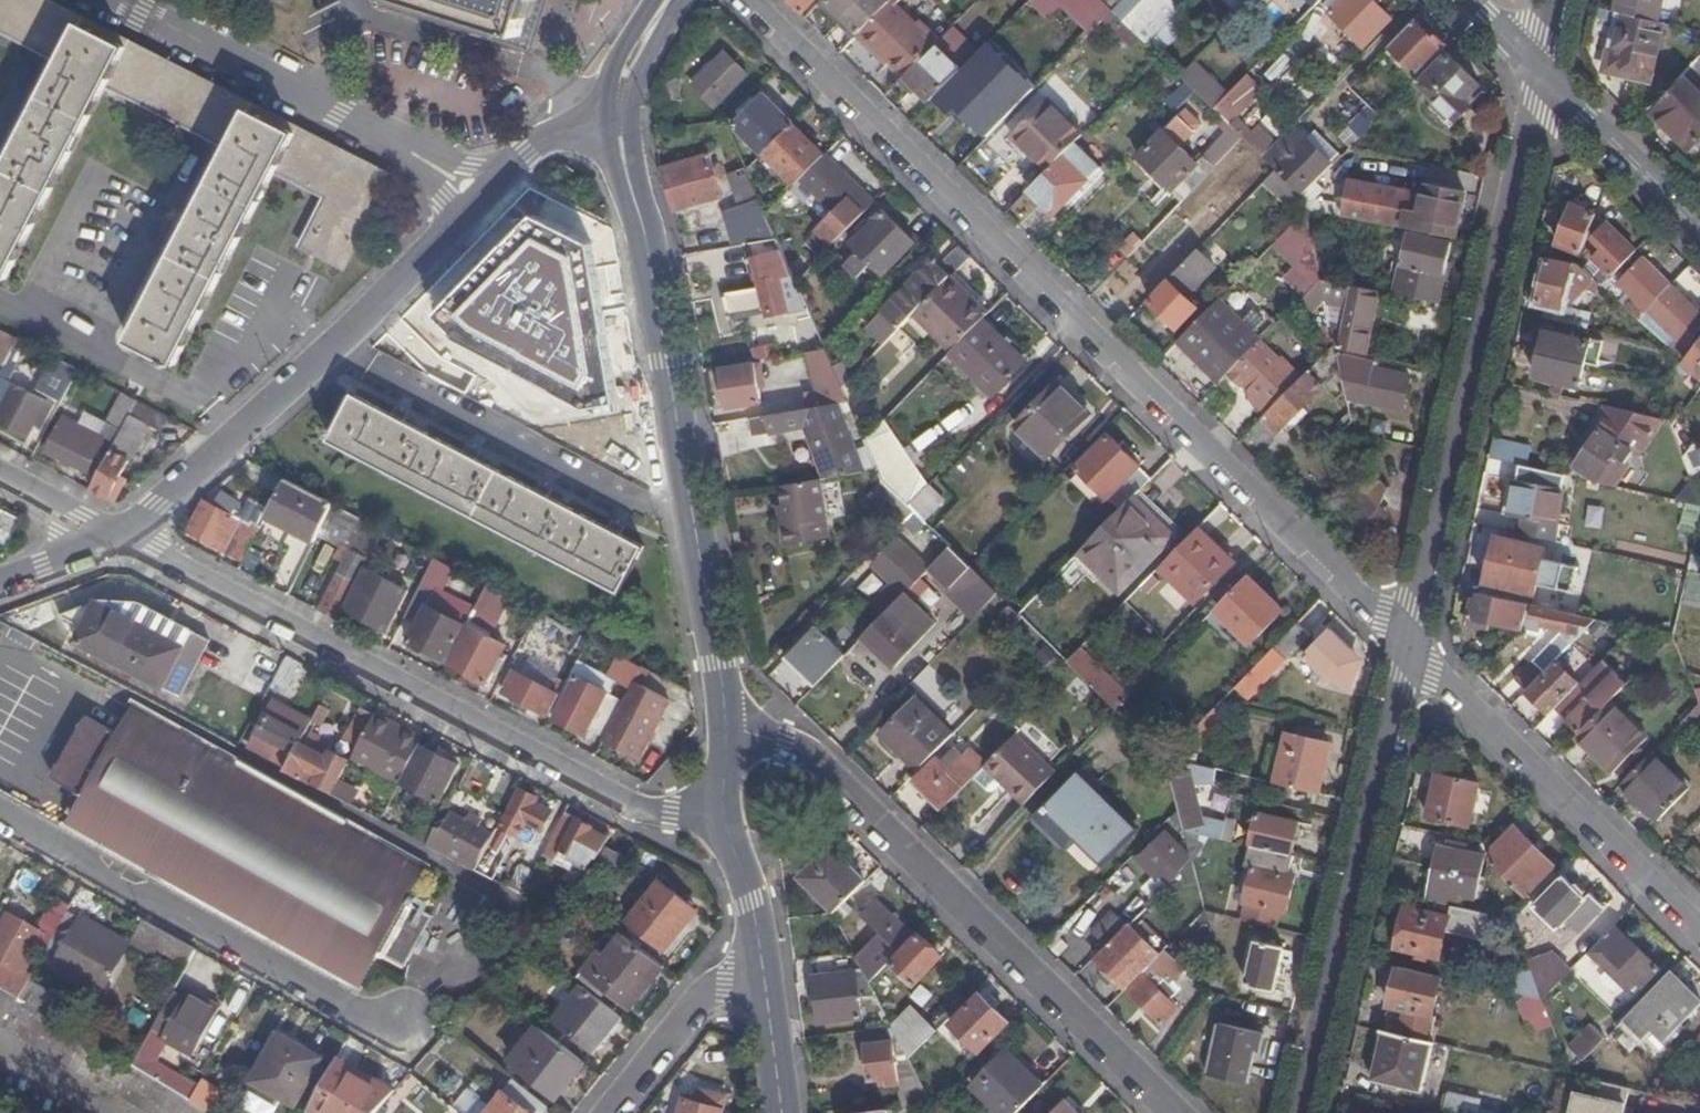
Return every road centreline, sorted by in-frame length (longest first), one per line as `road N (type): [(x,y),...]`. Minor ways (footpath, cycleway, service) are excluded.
road 1 (residential): [(747,0),(1408,648)]
road 2 (tertiary): [(721,725),(620,71)]
road 3 (residential): [(708,811),(635,805),(119,531)]
road 4 (residential): [(1171,1112),(801,749),(721,725)]
road 5 (residential): [(1544,80),(1408,648)]
road 6 (residential): [(477,205),(300,379),(119,531)]
road 7 (residential): [(1408,648),(1299,1112)]
road 8 (residential): [(0,810),(381,1024)]
road 9 (residential): [(117,0),(440,168),(477,205)]
road 10 (residential): [(1408,648),(1699,929)]
road 11 (tertiary): [(1544,80),(1699,232)]
road 12 (residential): [(608,1112),(702,994),(753,976)]
road 13 (residential): [(620,71),(577,100),(477,205)]
road 14 (tertiary): [(753,976),(744,890),(708,811)]
road 15 (tertiary): [(772,1112),(753,976)]
road 16 (residential): [(0,476),(119,531)]
road 17 (residential): [(119,531),(0,586)]

